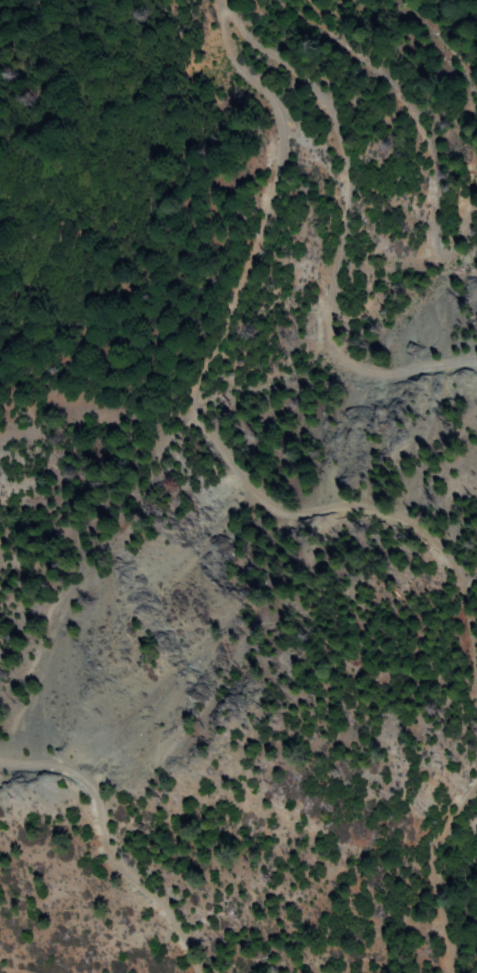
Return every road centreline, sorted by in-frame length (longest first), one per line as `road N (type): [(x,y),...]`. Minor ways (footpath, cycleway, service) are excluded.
road 1 (residential): [(476,682),(463,592),(447,555),(382,513),(271,510),(198,422),(191,392),(258,236),(281,134),(268,95),(228,54),(223,5)]
road 2 (residential): [(223,5),(254,46),(312,89),(342,148),(346,191),(326,308),(329,346),(361,372),(476,368)]
road 3 (residential): [(0,764),(50,764),(86,781),(106,849),(165,908),(196,972)]
road 4 (residential): [(451,972),(427,859),(476,781)]

